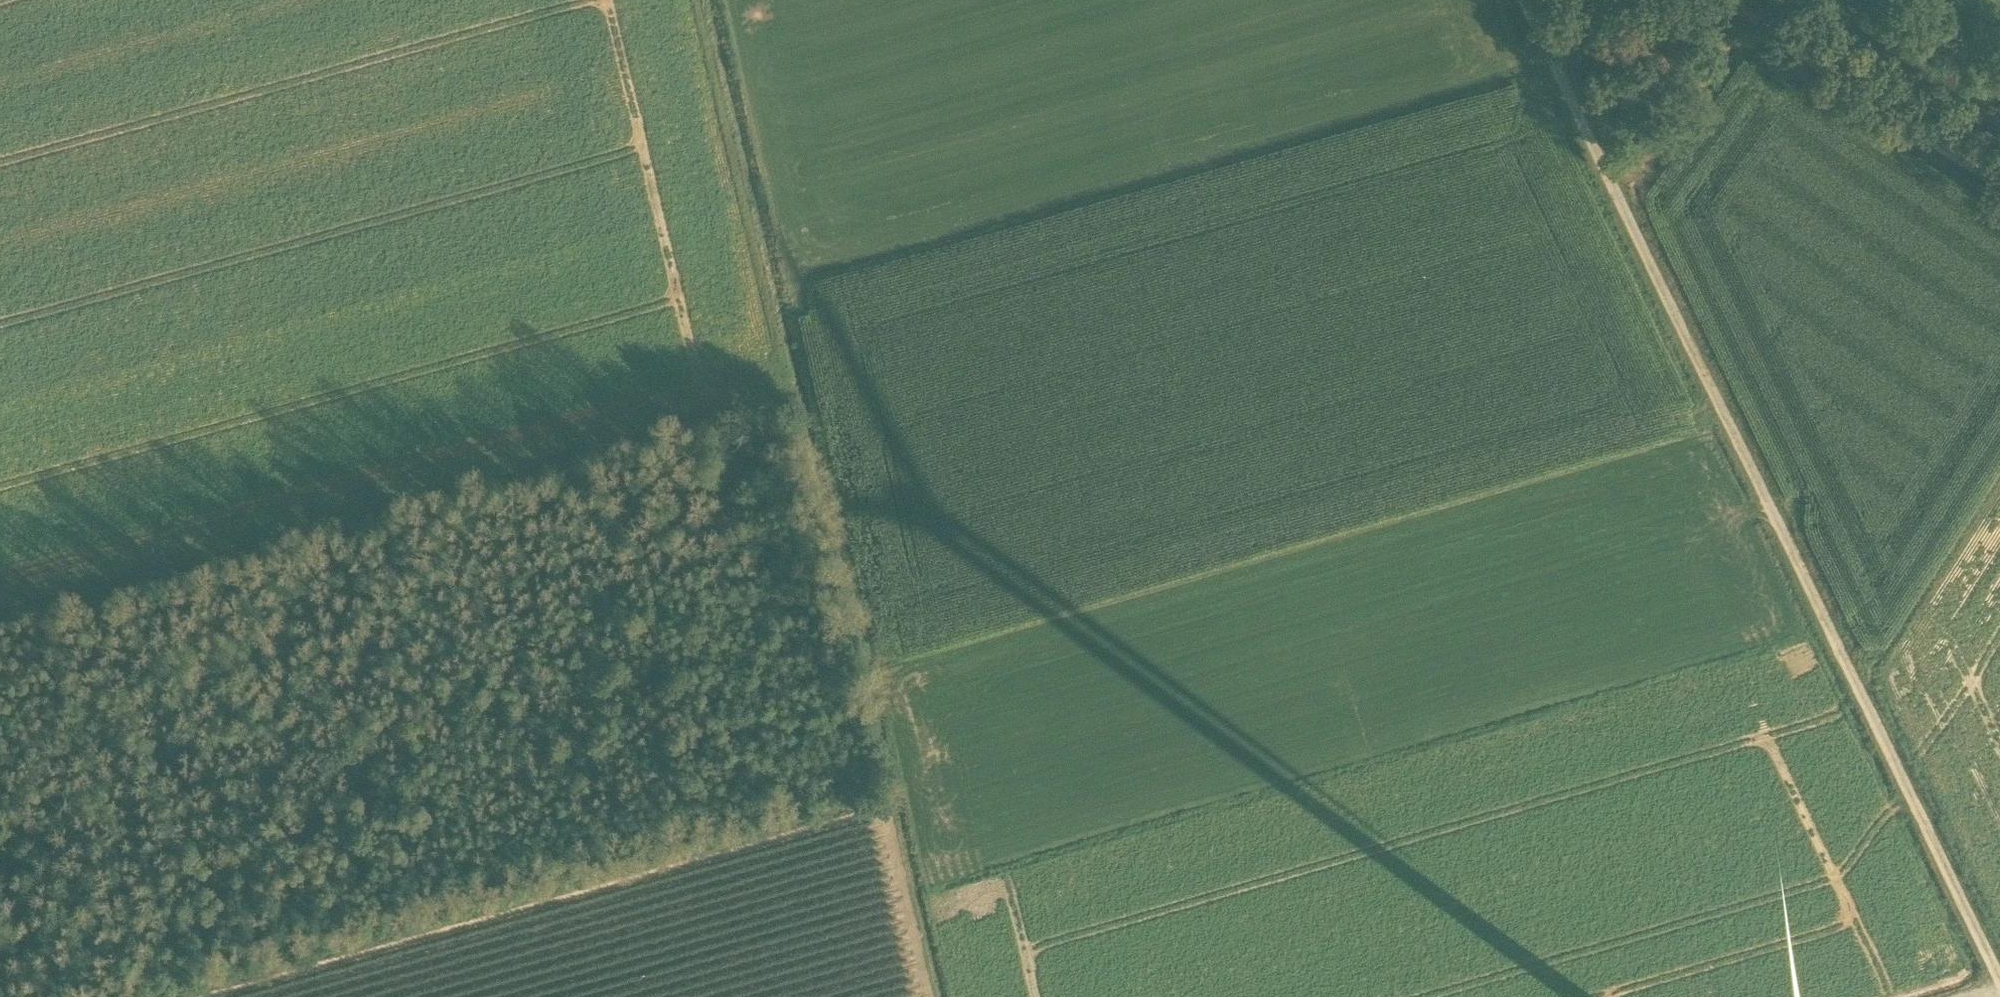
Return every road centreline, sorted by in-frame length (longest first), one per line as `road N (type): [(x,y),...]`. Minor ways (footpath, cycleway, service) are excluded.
road 1 (track): [(1521,0),(1999,982)]
road 2 (track): [(1999,178),(1727,0)]

